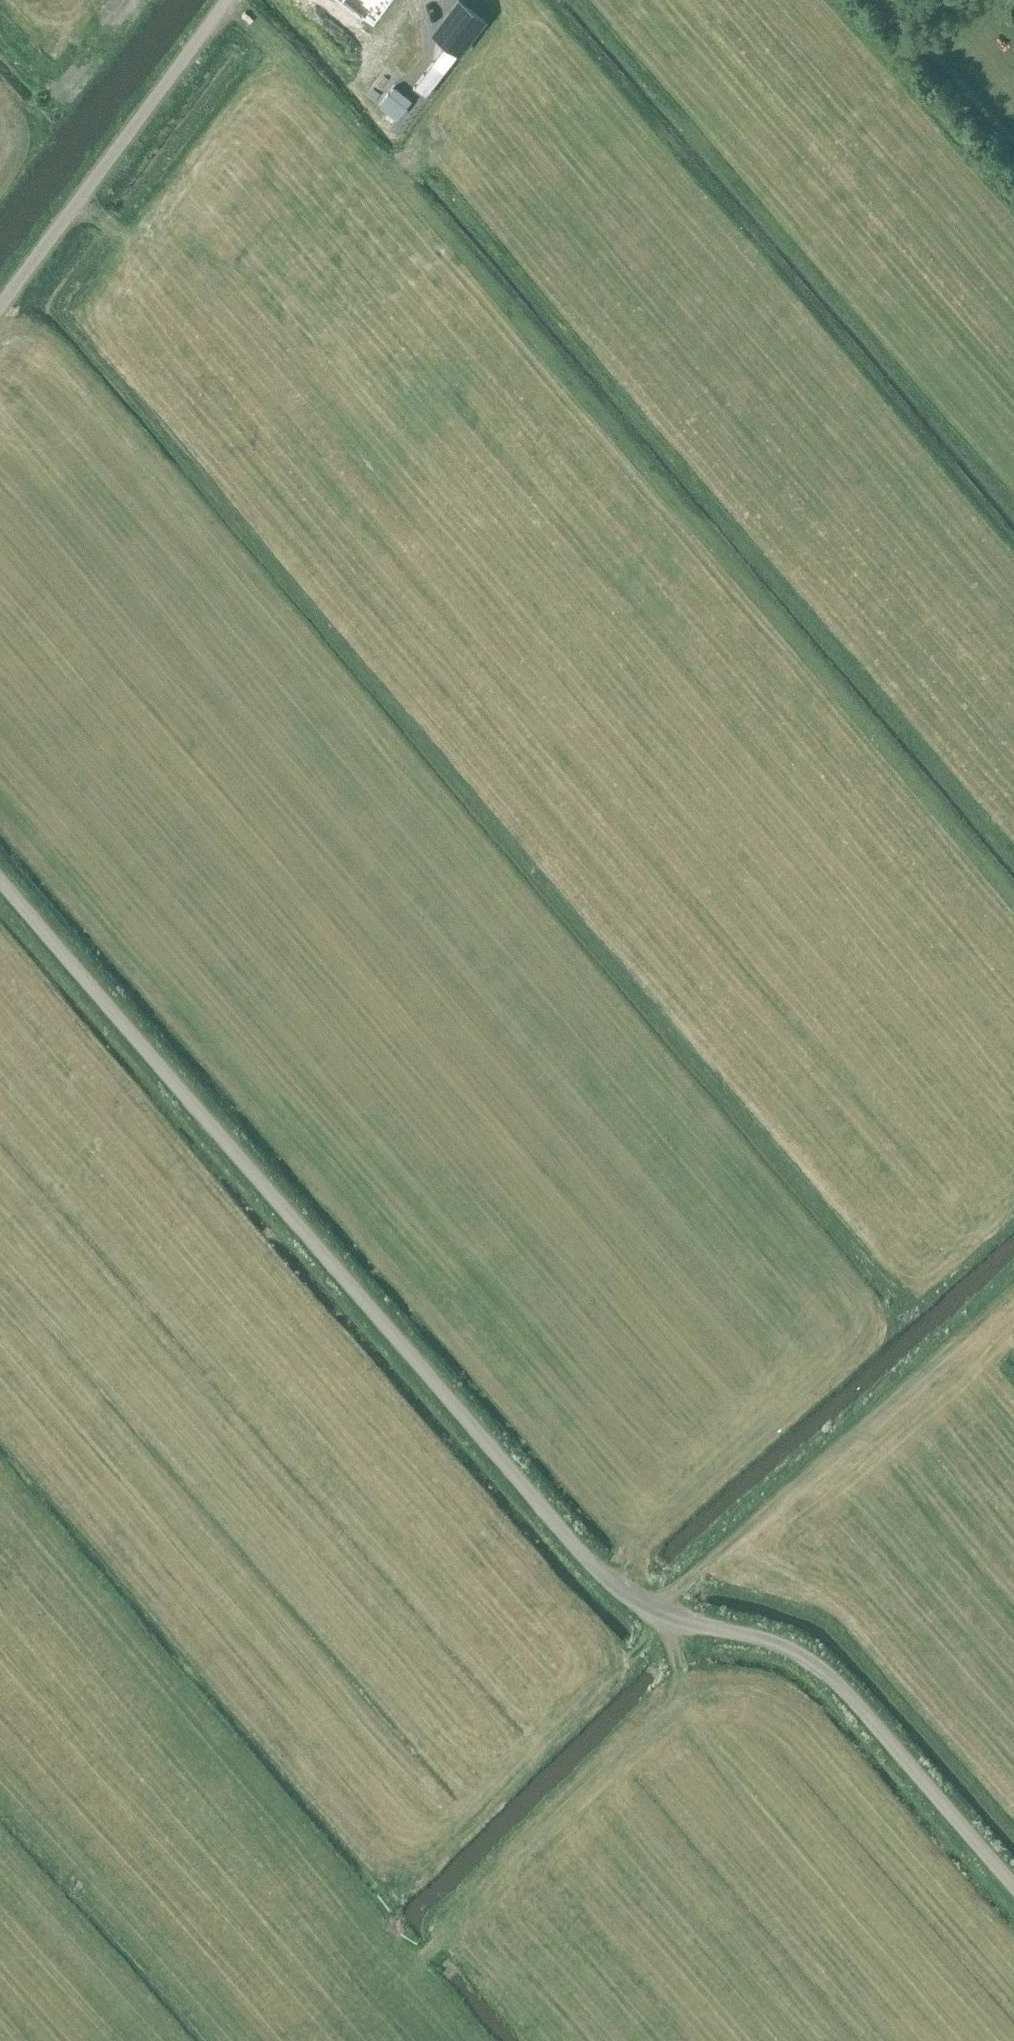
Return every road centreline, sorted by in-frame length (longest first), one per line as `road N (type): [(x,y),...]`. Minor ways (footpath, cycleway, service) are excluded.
road 1 (unclassified): [(1013,1899),(794,1656),(659,1612),(602,1577),(540,1515),(0,891)]
road 2 (unclassified): [(226,0),(0,305)]

